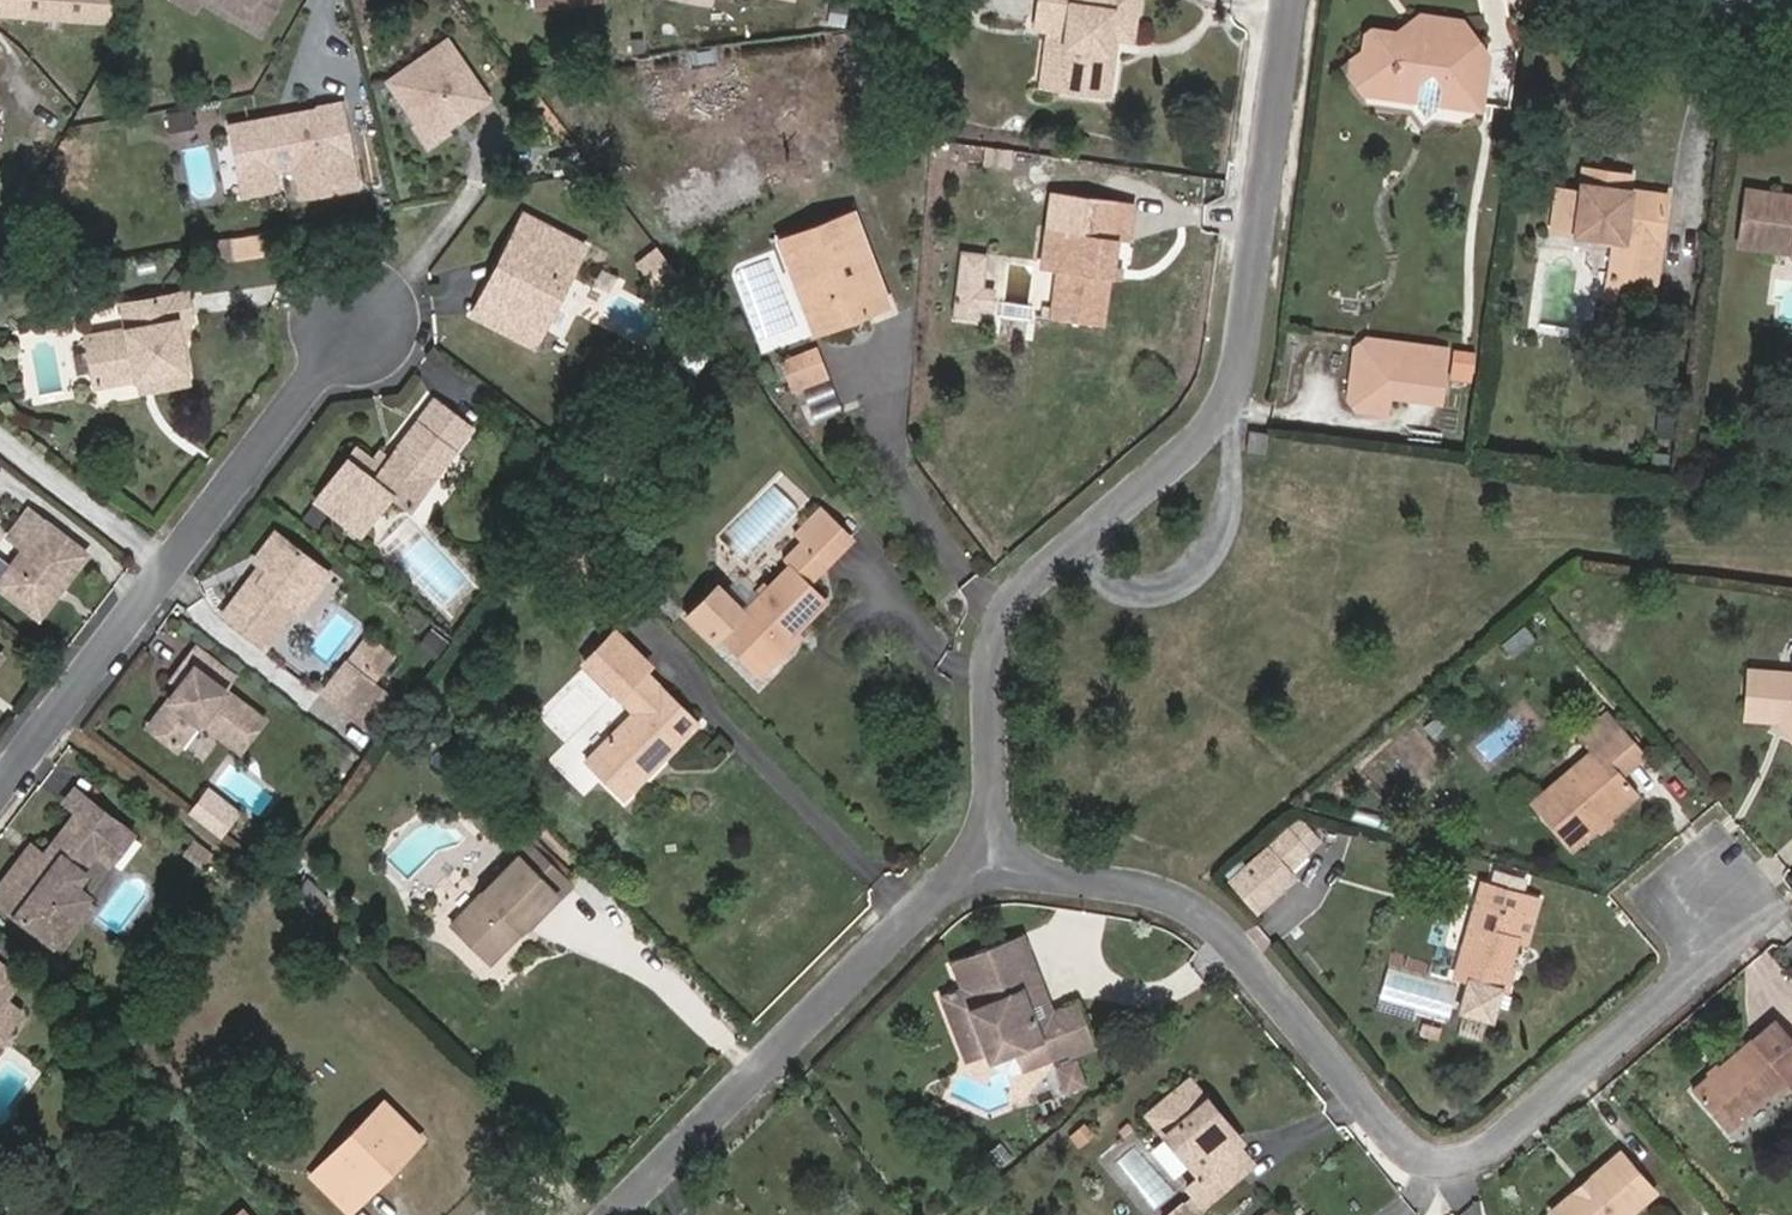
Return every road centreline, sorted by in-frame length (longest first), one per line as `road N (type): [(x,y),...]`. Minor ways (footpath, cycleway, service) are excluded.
road 1 (residential): [(1723,902),(1687,972),(1477,1153),(1433,1159),(1399,1143),(1239,944),(1204,918),(990,850)]
road 2 (residential): [(1295,0),(1246,373),(1230,416),(1012,609),(992,676),(990,850)]
road 3 (residential): [(0,789),(351,321)]
road 4 (residential): [(990,850),(619,1214)]

